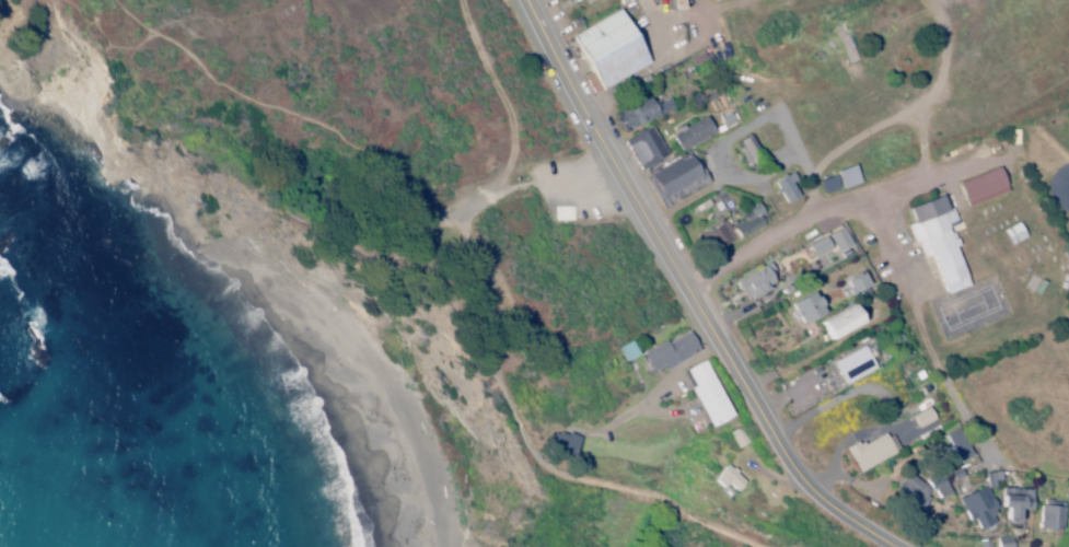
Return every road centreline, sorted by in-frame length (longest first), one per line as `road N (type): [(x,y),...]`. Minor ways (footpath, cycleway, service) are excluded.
road 1 (primary): [(875,546),(806,500),(572,107),(520,0)]

